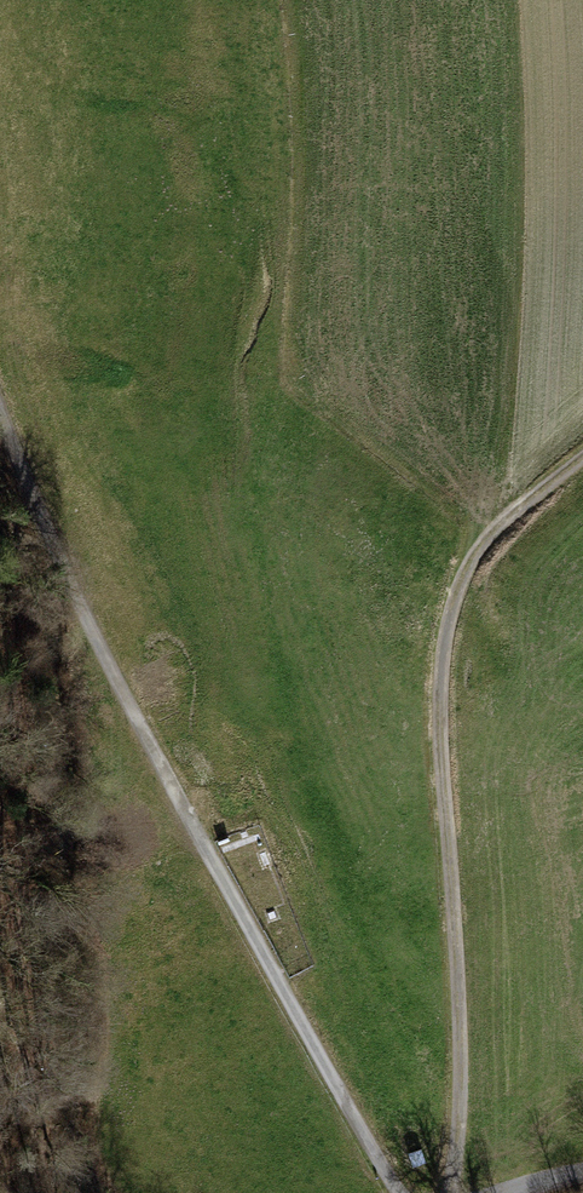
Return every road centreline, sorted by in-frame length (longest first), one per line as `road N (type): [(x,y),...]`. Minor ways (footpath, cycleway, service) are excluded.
road 1 (track): [(402,1192),(196,831),(68,577),(0,414)]
road 2 (track): [(582,453),(486,539),(449,609),(437,719),(461,980),(460,1192)]

